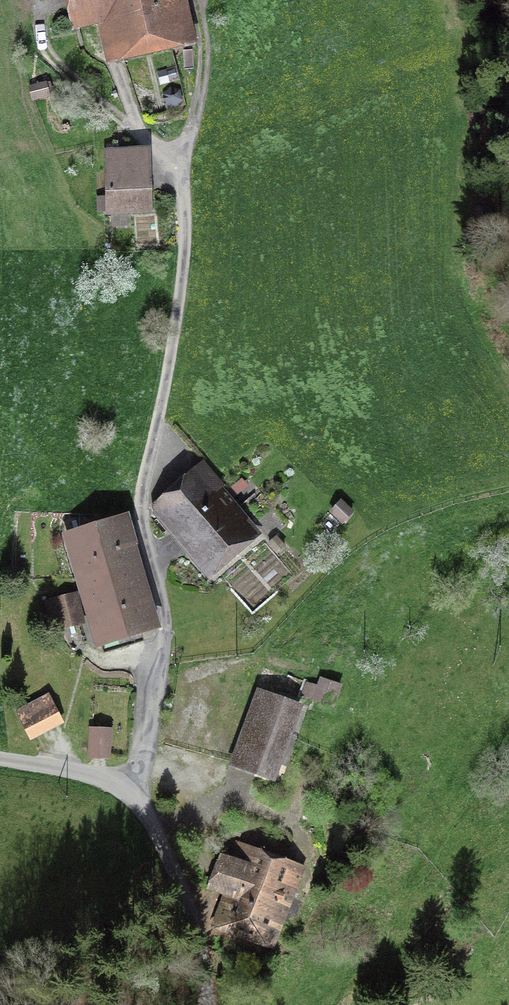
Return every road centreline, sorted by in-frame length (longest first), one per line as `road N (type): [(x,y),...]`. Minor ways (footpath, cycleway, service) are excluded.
road 1 (unclassified): [(135,783),(166,624),(142,491),(181,265),(179,186),(129,130),(116,81)]
road 2 (unclassified): [(207,1004),(187,896),(135,783)]
road 3 (track): [(129,130),(57,75),(37,46),(33,14)]
road 4 (unclassified): [(135,783),(0,759)]

